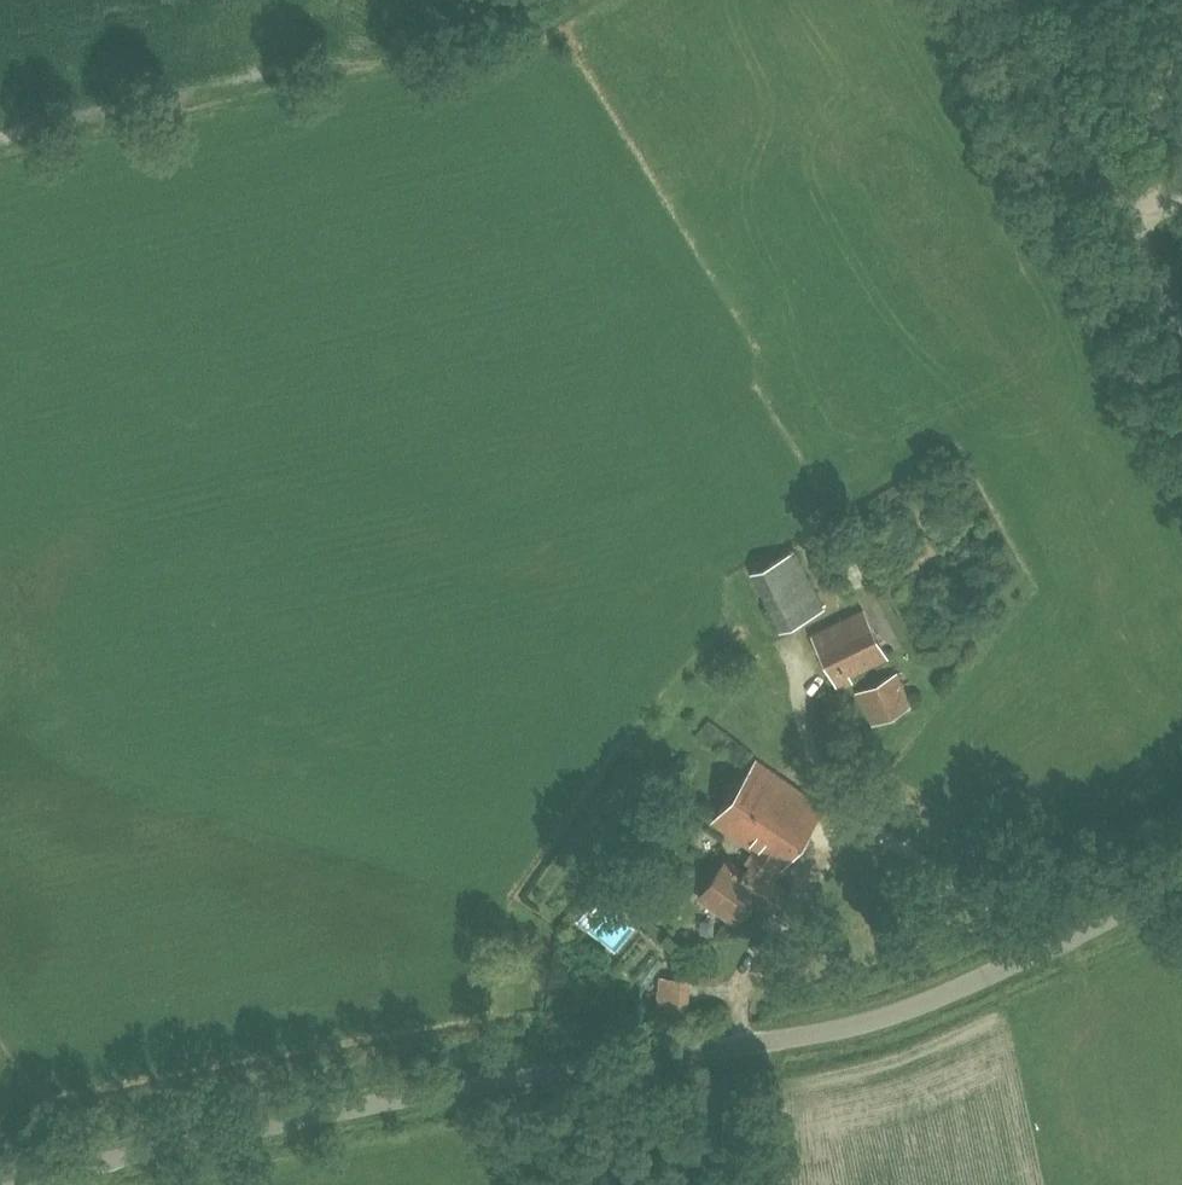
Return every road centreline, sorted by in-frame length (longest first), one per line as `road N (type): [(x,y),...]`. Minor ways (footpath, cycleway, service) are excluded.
road 1 (unclassified): [(4,1184),(793,1034),(973,977),(1078,926),(1181,861)]
road 2 (unclassified): [(1105,205),(999,0)]
road 3 (unclassified): [(1181,358),(1105,205)]
road 4 (track): [(727,1046),(704,1184)]

